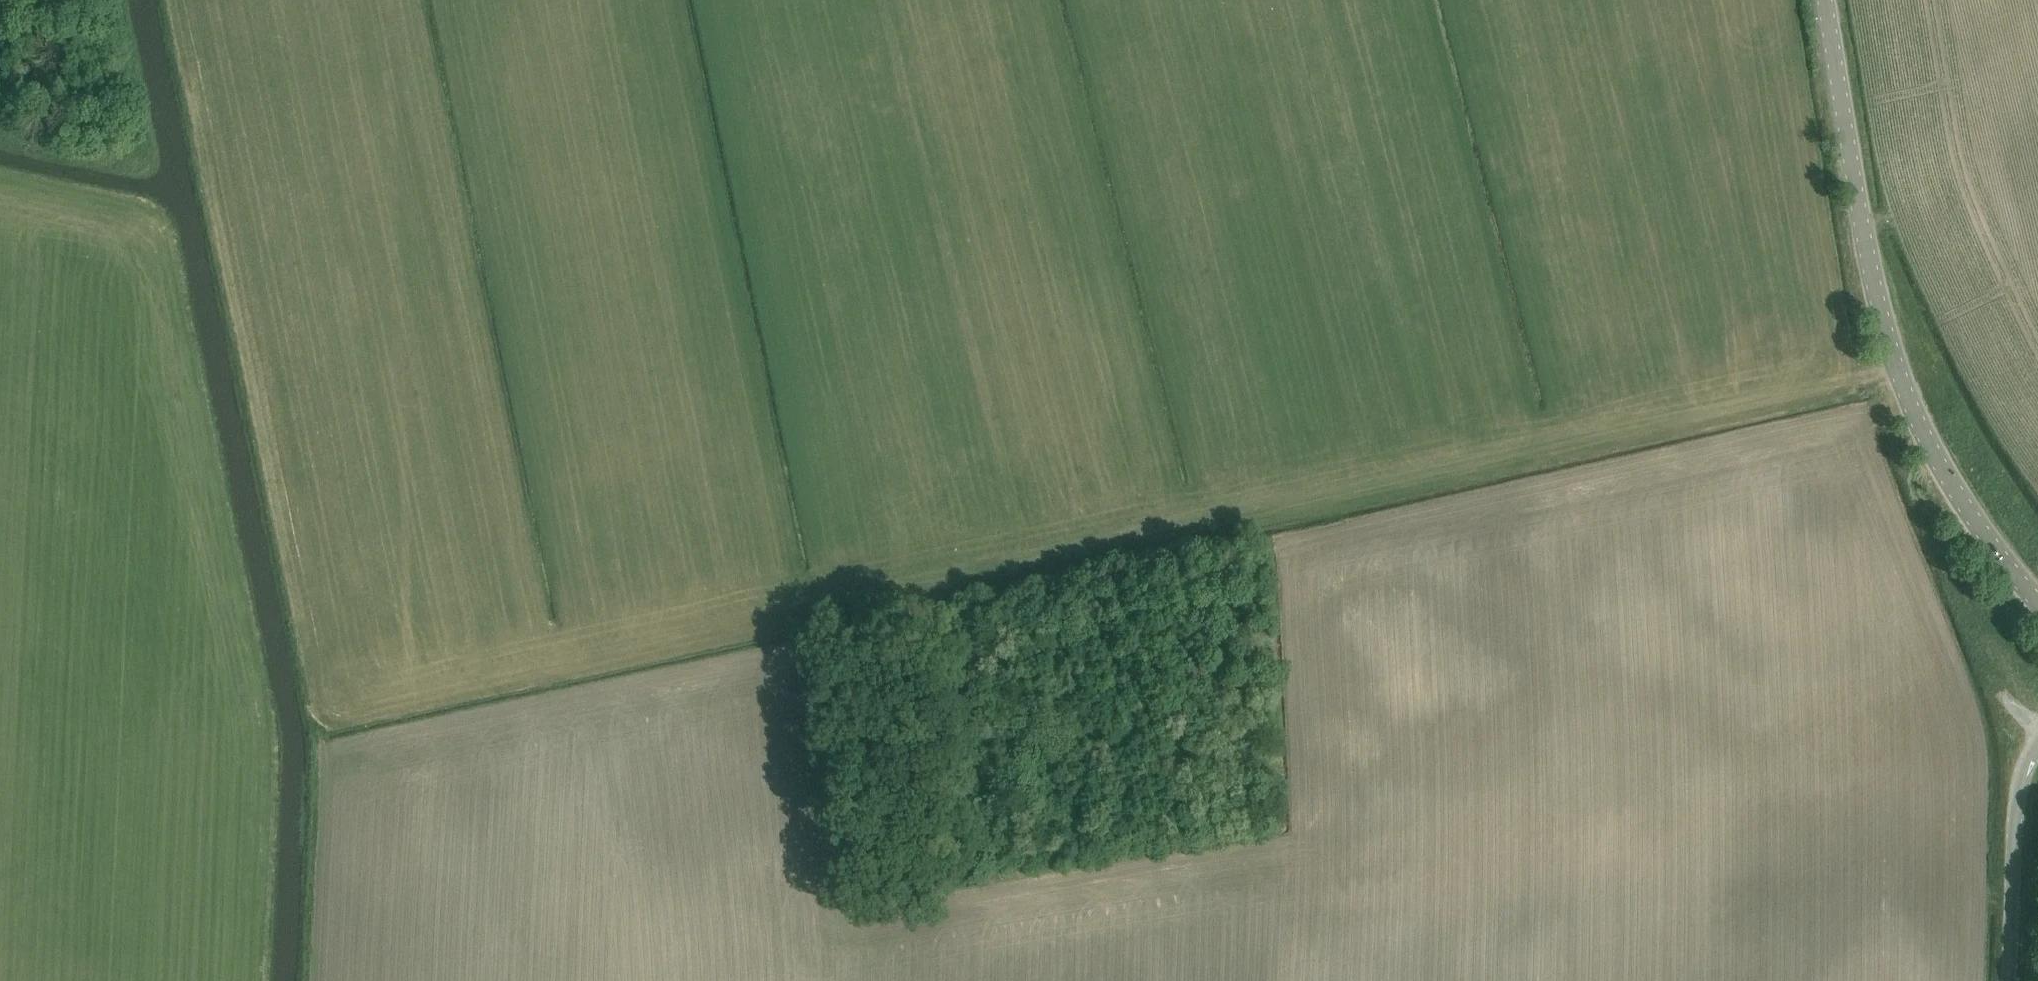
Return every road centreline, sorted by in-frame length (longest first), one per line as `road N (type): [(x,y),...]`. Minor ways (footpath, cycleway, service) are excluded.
road 1 (tertiary): [(2037,588),(1933,449),(1894,356),(1826,0)]
road 2 (unclassified): [(2037,743),(2018,794),(2009,980)]

